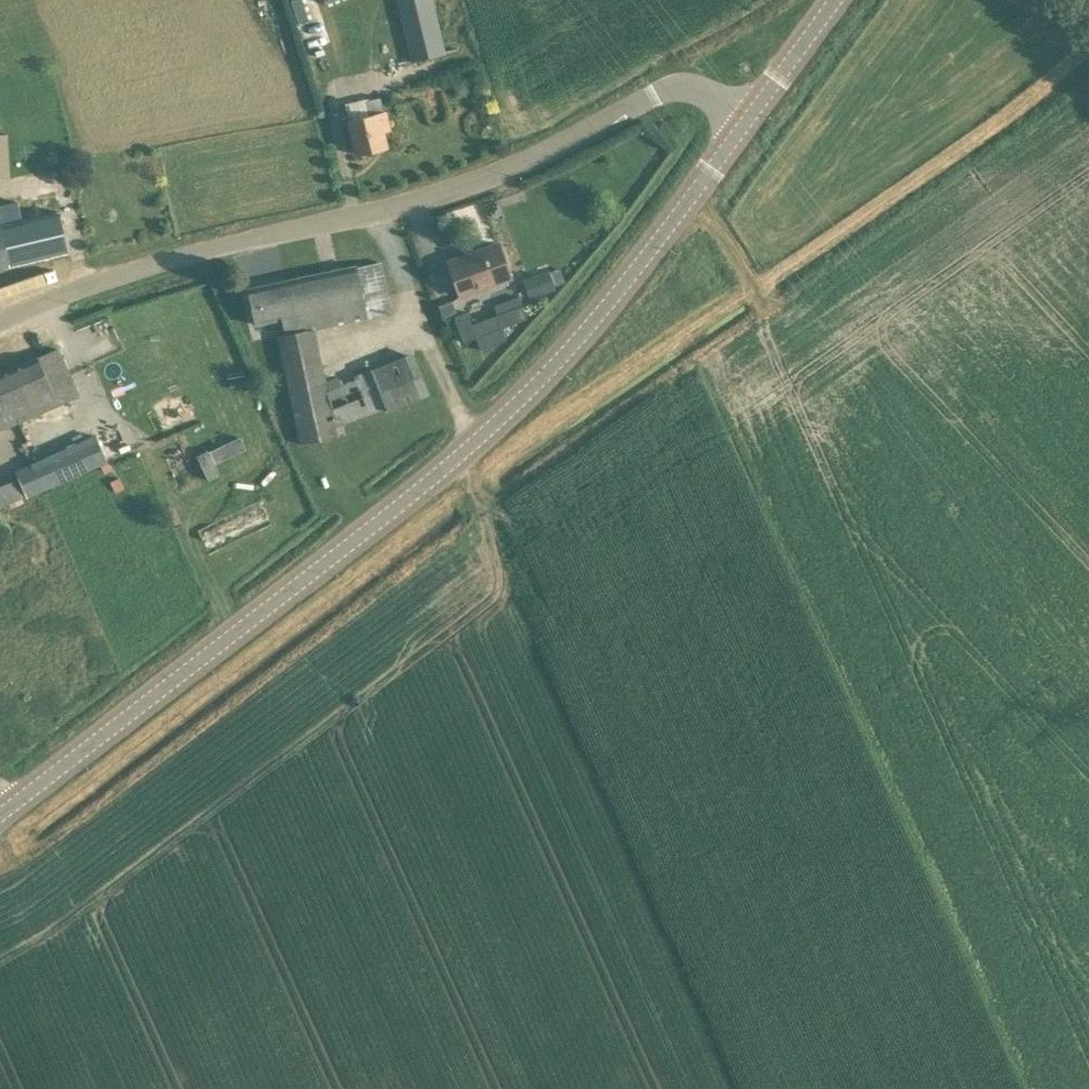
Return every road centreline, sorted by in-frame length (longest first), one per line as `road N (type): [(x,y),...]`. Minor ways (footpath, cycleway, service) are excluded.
road 1 (tertiary): [(6,811),(471,445),(603,310),(753,112)]
road 2 (unclassified): [(0,317),(69,287),(411,202),(518,166),(676,83),(753,112)]
road 3 (tertiary): [(753,112),(835,0)]

